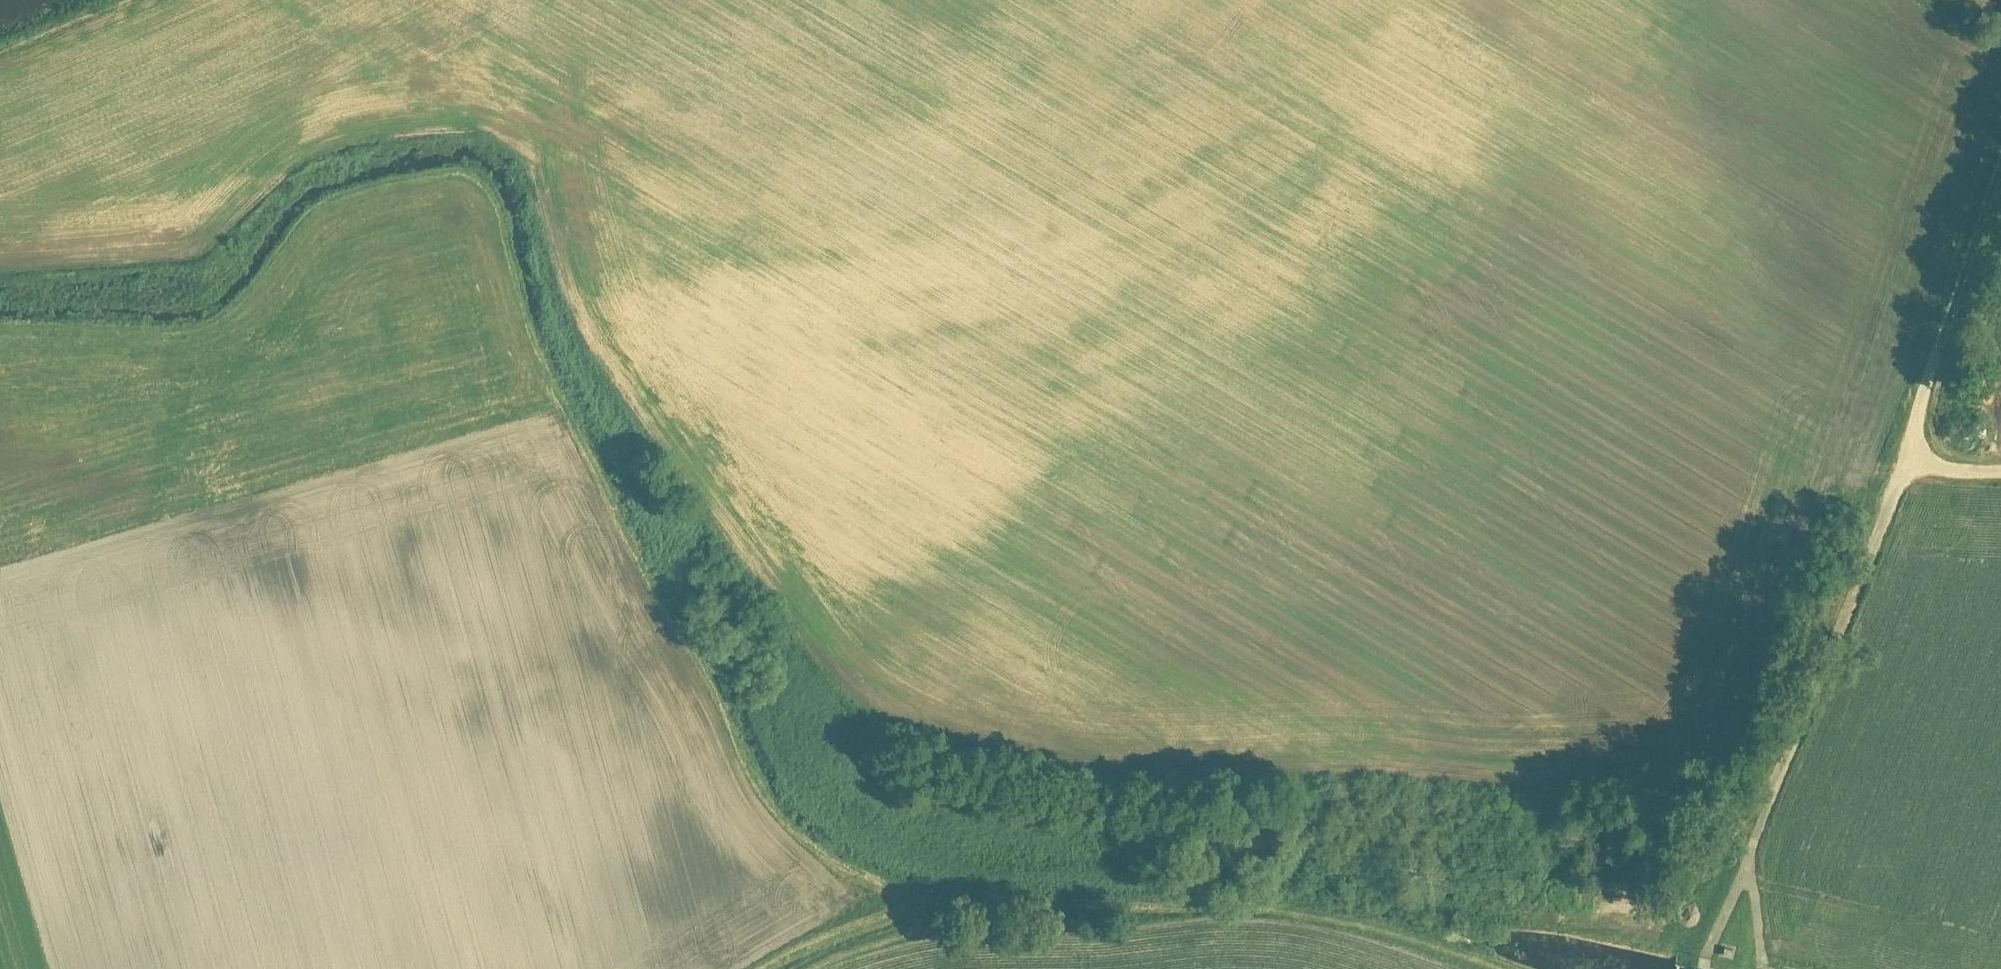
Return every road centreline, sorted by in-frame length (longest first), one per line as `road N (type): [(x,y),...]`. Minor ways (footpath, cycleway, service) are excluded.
road 1 (unclassified): [(1746,877),(1766,799),(1901,468)]
road 2 (unclassified): [(1901,468),(2000,164)]
road 3 (track): [(1676,891),(1766,799)]

